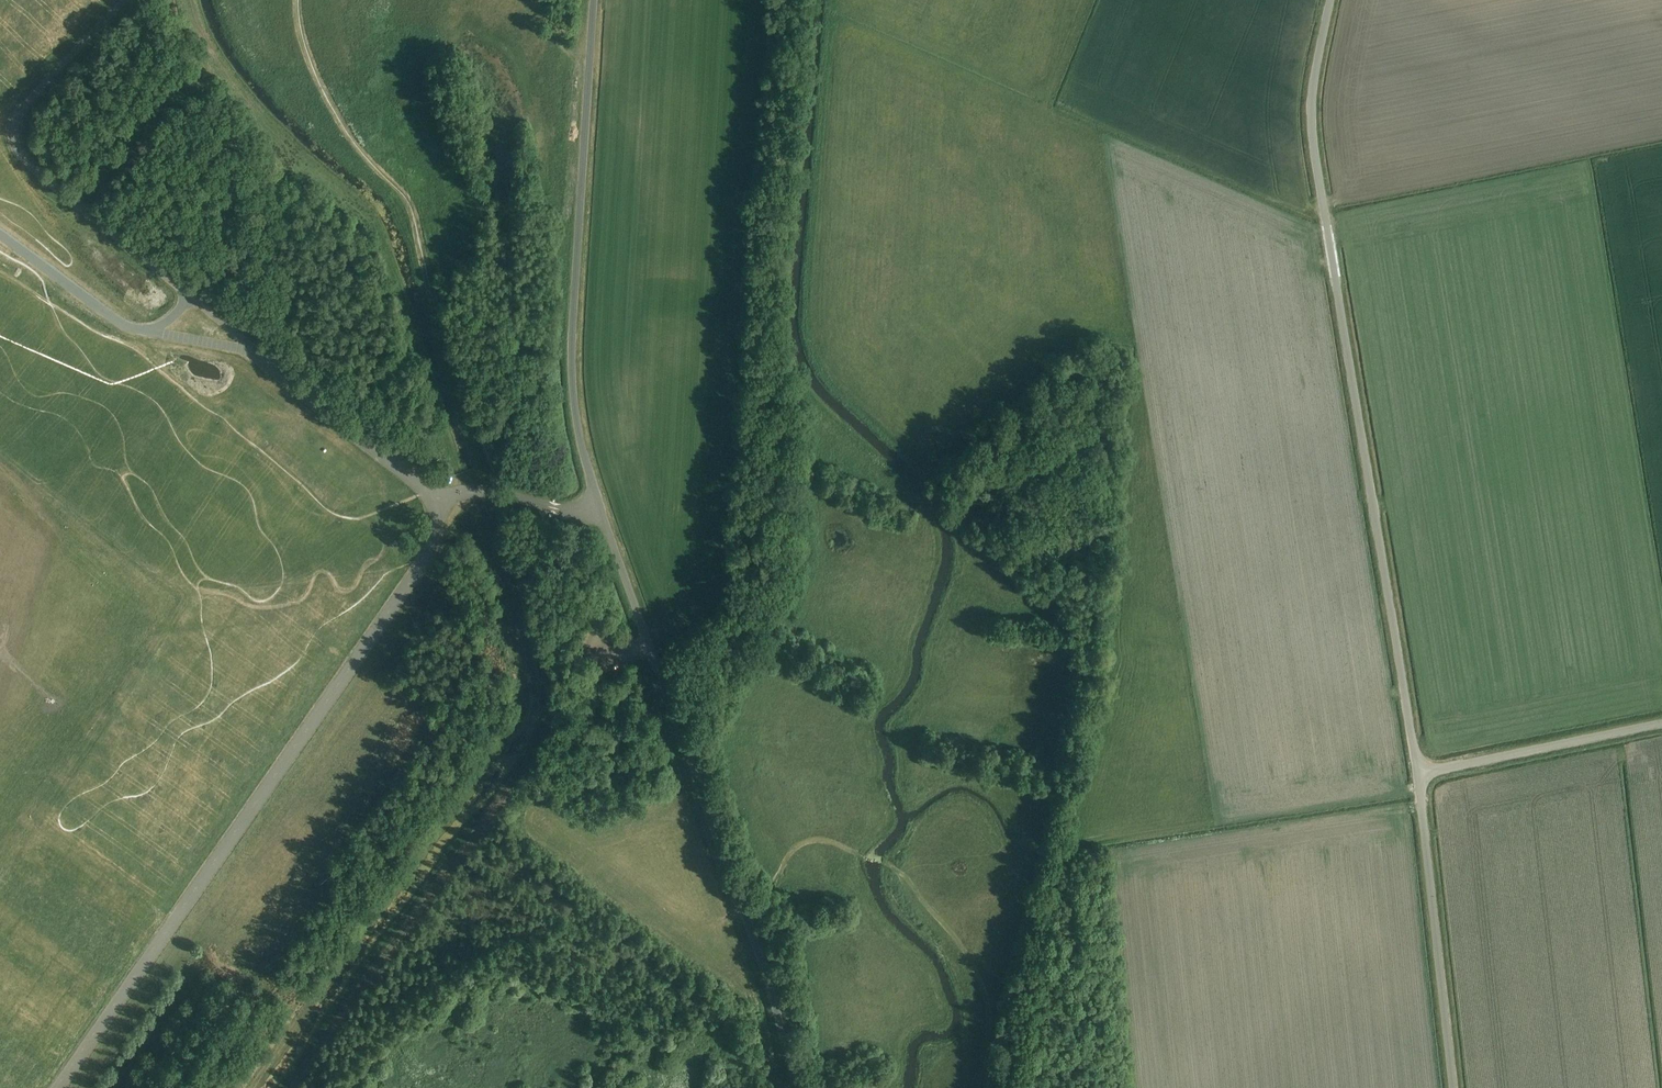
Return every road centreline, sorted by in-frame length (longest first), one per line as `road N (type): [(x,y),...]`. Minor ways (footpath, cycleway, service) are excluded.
road 1 (unclassified): [(796,1087),(768,983),(604,521),(575,409),(594,0)]
road 2 (unclassified): [(1420,775),(1316,163),(1312,97),(1330,0)]
road 3 (unclassified): [(1454,1087),(1420,775)]
road 4 (unclassified): [(1420,775),(1661,725)]

